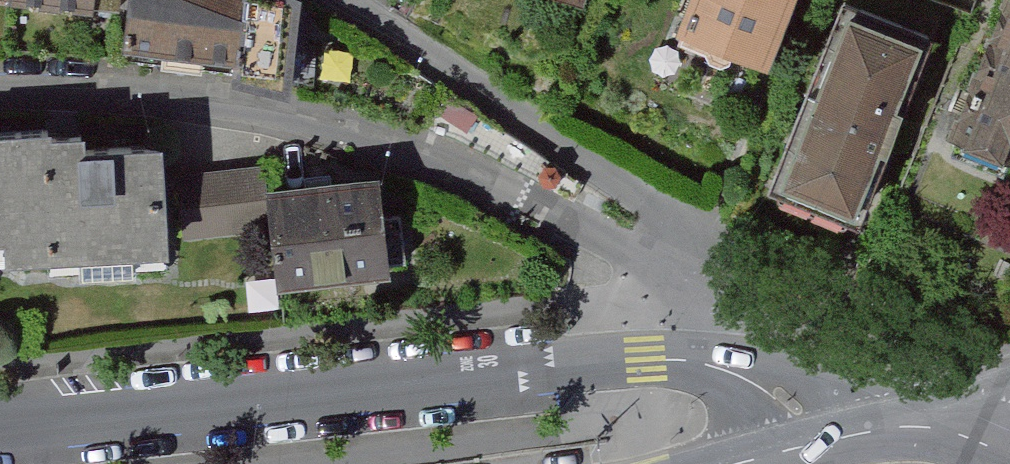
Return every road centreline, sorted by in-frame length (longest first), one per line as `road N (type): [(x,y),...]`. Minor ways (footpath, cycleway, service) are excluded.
road 1 (tertiary): [(0,431),(651,363),(691,365)]
road 2 (residential): [(651,266),(529,203),(399,151),(245,114),(0,101)]
road 3 (residential): [(651,266),(671,212),(351,0)]
road 4 (tertiary): [(830,446),(918,431),(955,433),(1009,452)]
road 5 (tertiary): [(691,365),(780,396),(830,446)]

